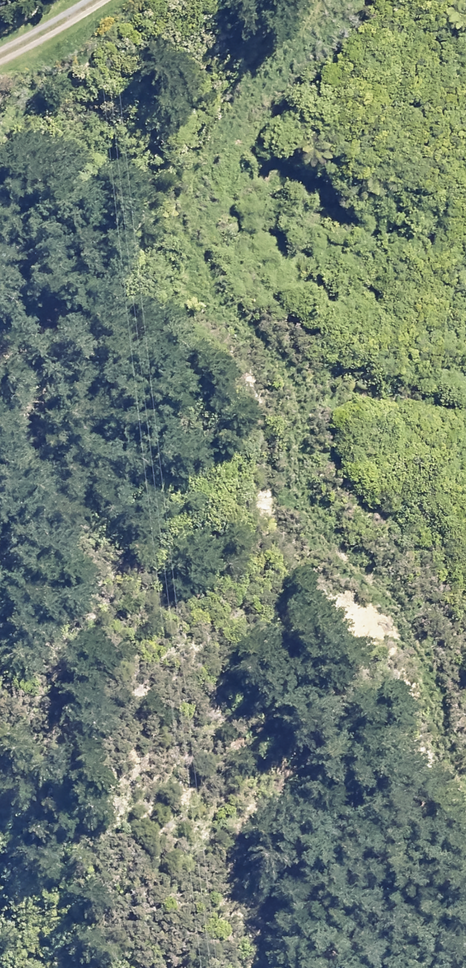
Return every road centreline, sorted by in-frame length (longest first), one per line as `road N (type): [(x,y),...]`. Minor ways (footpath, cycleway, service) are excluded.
road 1 (track): [(258,0),(242,28),(93,179),(98,277),(190,359),(242,526),(366,692),(430,845),(465,902)]
road 2 (track): [(0,695),(36,712),(209,967)]

